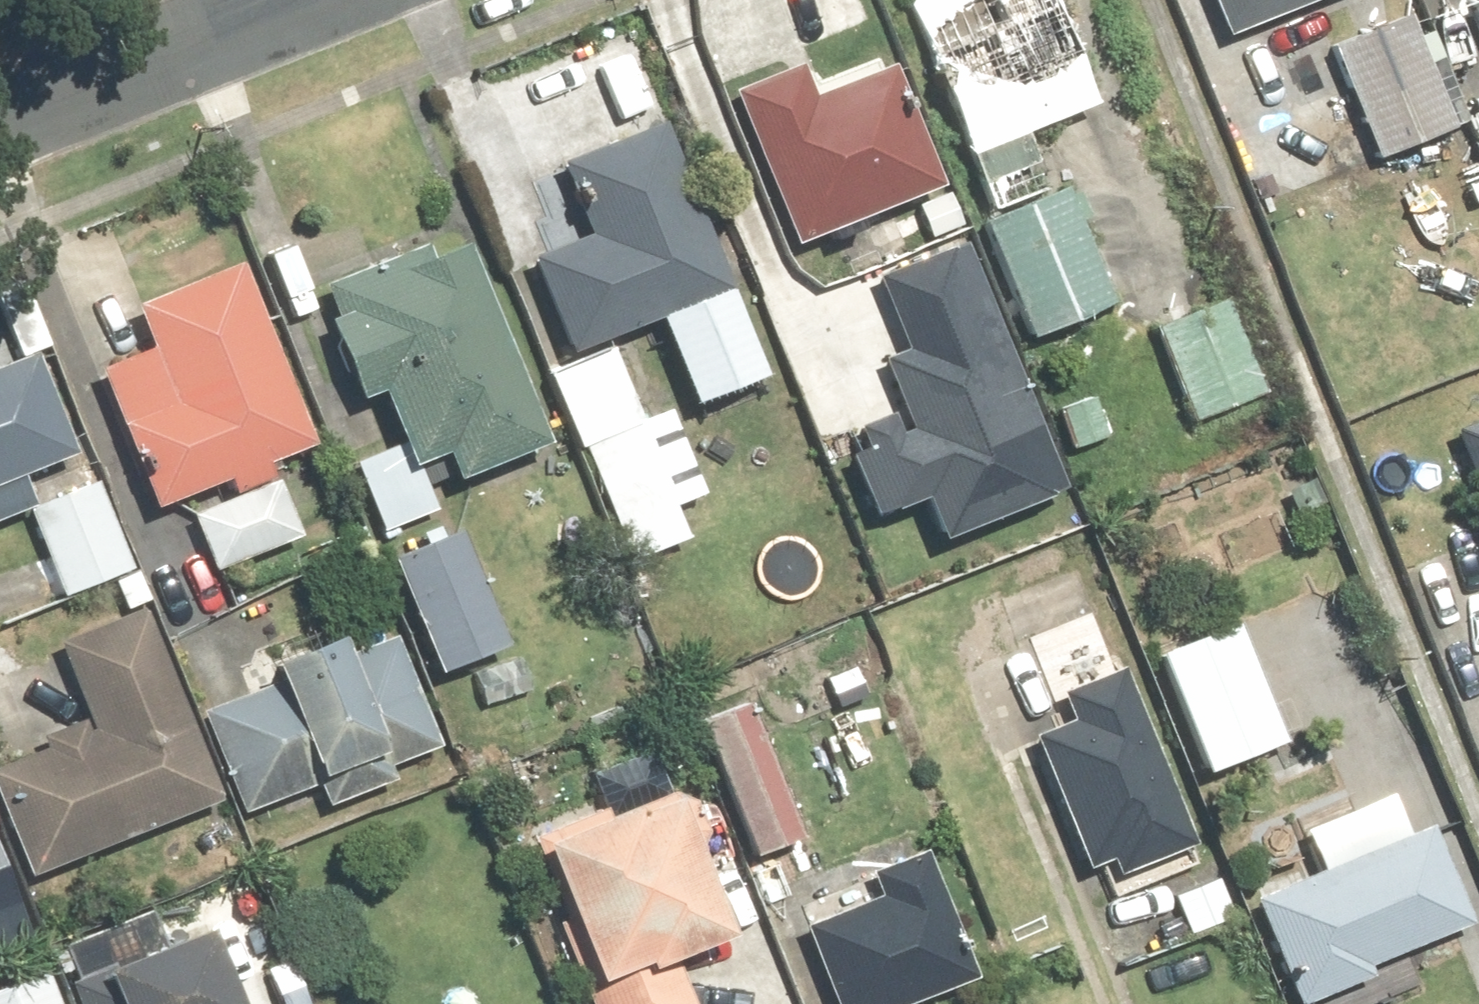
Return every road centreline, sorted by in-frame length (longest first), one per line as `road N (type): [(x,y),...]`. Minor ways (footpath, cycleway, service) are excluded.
road 1 (residential): [(0,134),(333,0)]

